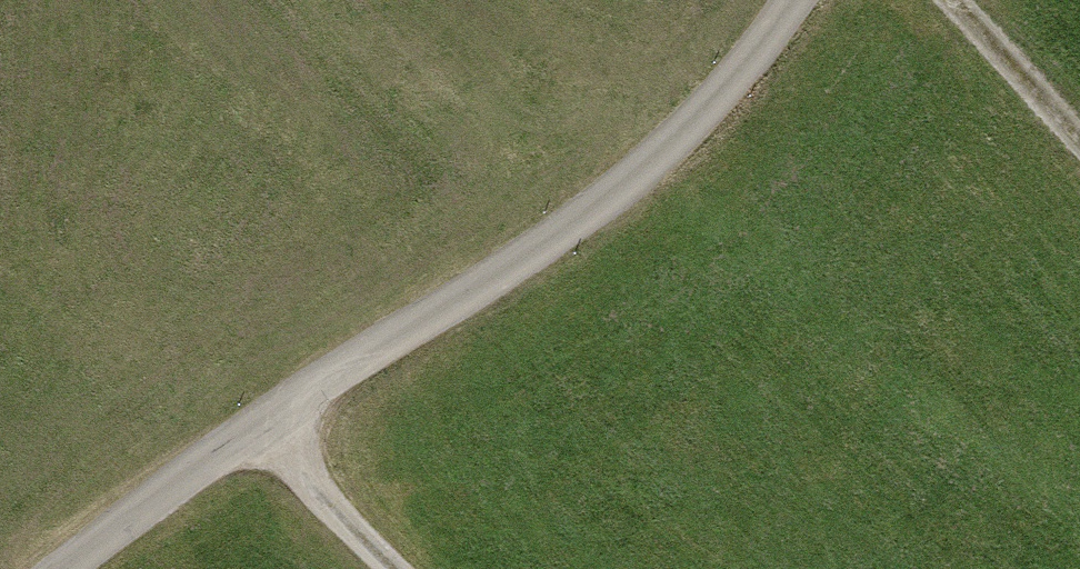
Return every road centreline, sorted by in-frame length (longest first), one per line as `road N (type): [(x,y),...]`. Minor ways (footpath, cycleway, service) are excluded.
road 1 (unclassified): [(64,568),(260,421),(521,259),(618,190),(739,74),(795,0)]
road 2 (track): [(396,568),(341,518),(260,421)]
road 3 (track): [(953,0),(1079,143)]

